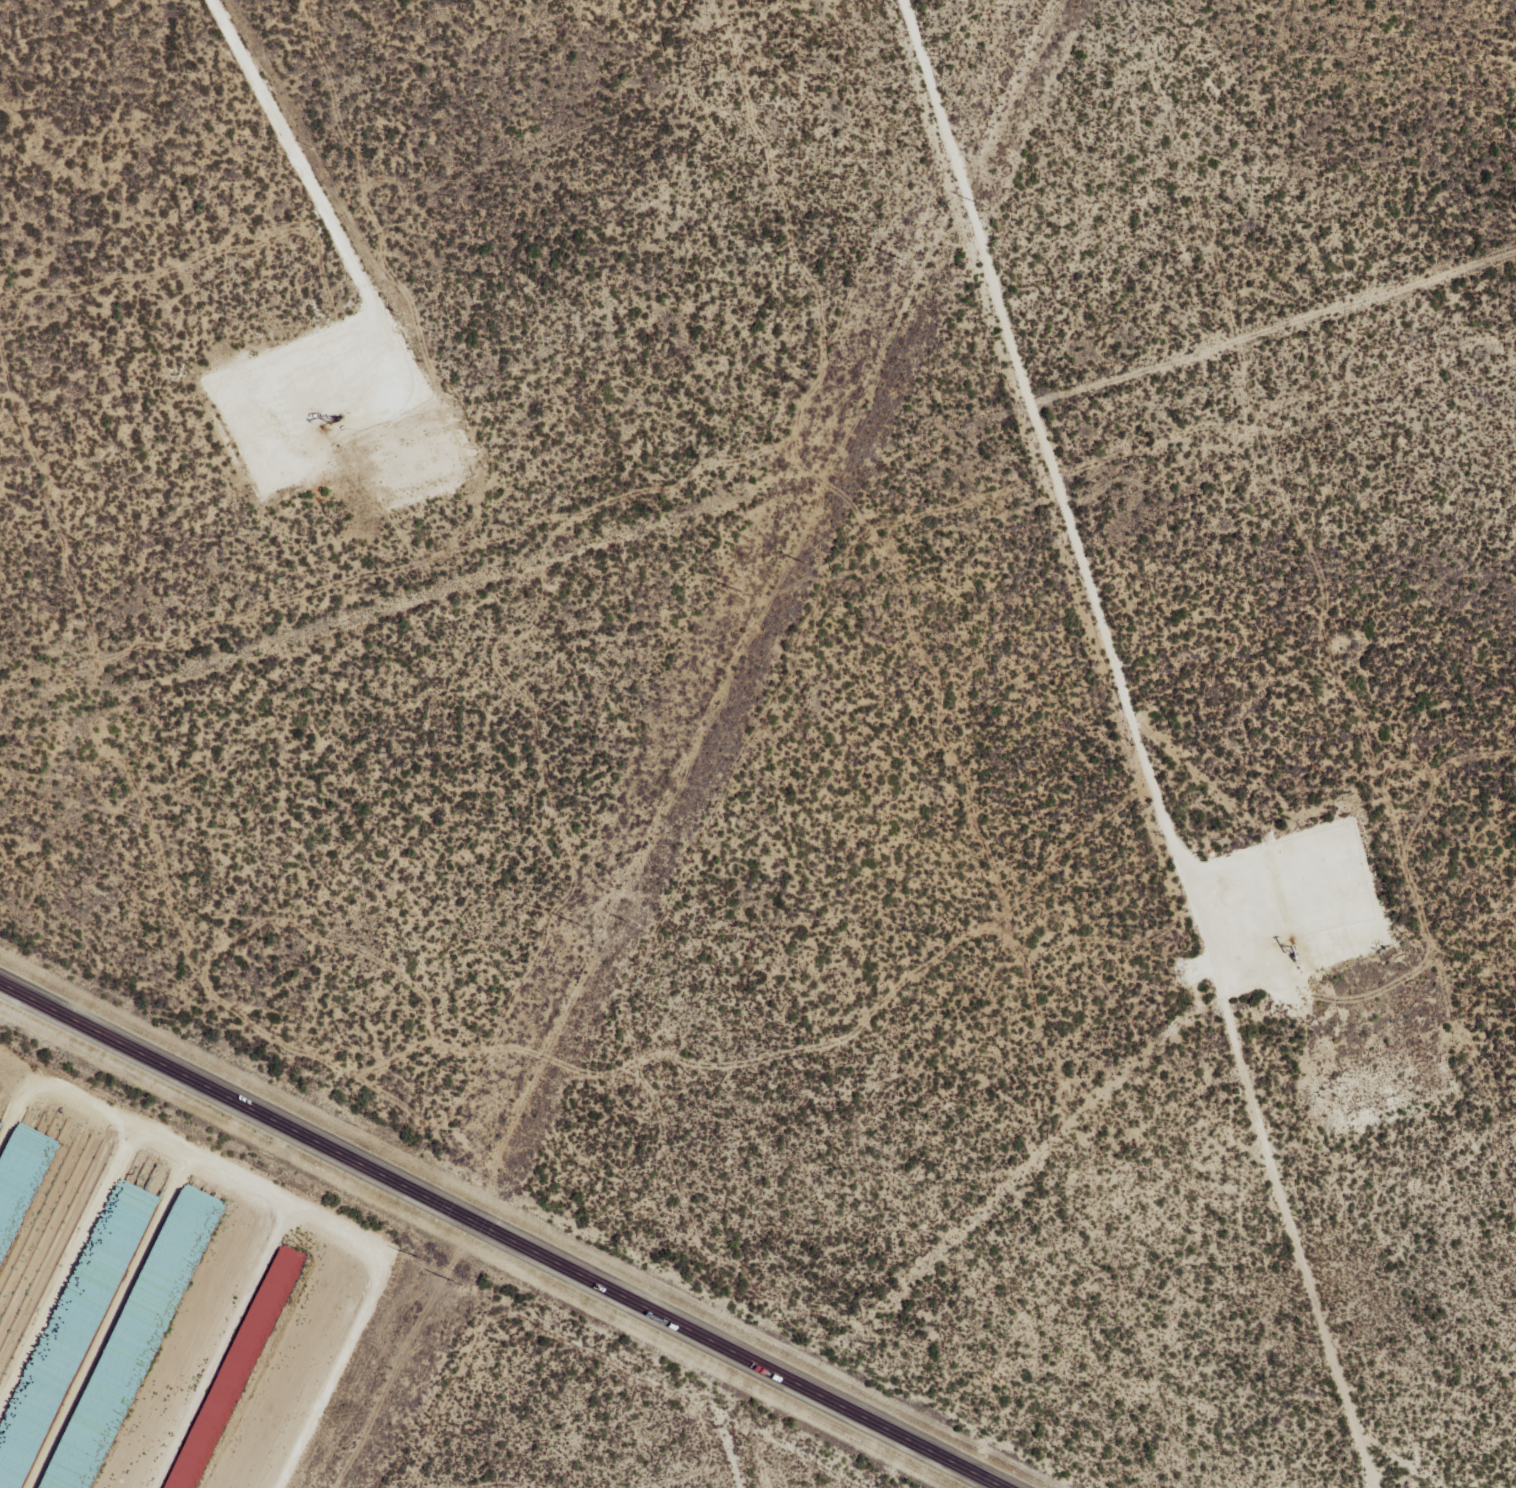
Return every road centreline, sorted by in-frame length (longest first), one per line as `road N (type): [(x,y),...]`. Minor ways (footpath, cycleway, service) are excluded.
road 1 (primary): [(990,1487),(0,988)]

